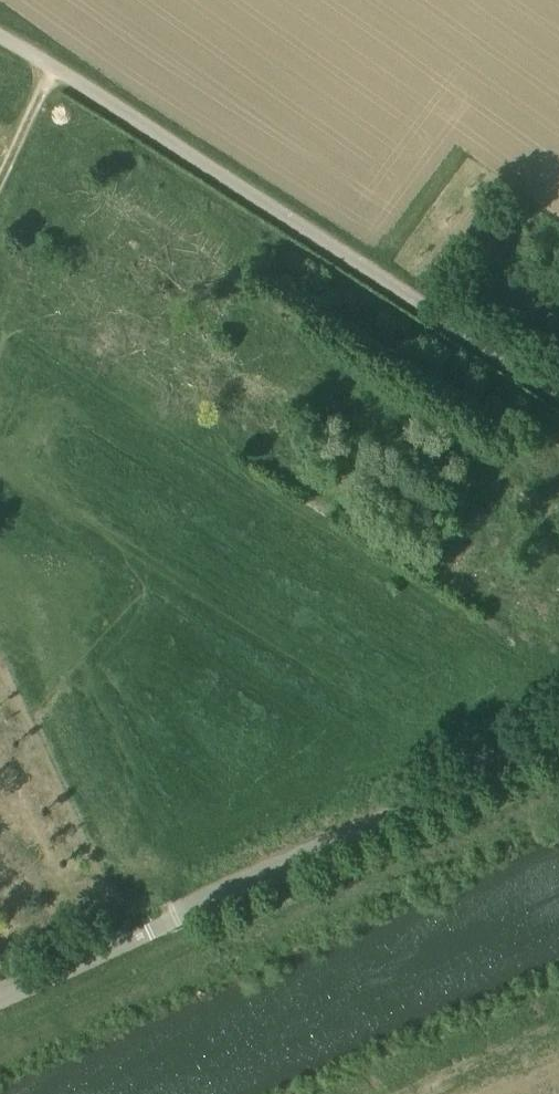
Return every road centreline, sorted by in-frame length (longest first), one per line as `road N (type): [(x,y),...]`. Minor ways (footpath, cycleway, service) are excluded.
road 1 (unclassified): [(206,907),(234,862),(226,721),(320,412),(228,176)]
road 2 (unclassified): [(558,390),(228,176)]
road 3 (unclassified): [(206,907),(558,742)]
road 4 (unclassified): [(228,176),(0,37)]
road 5 (unclassified): [(0,998),(206,907)]

